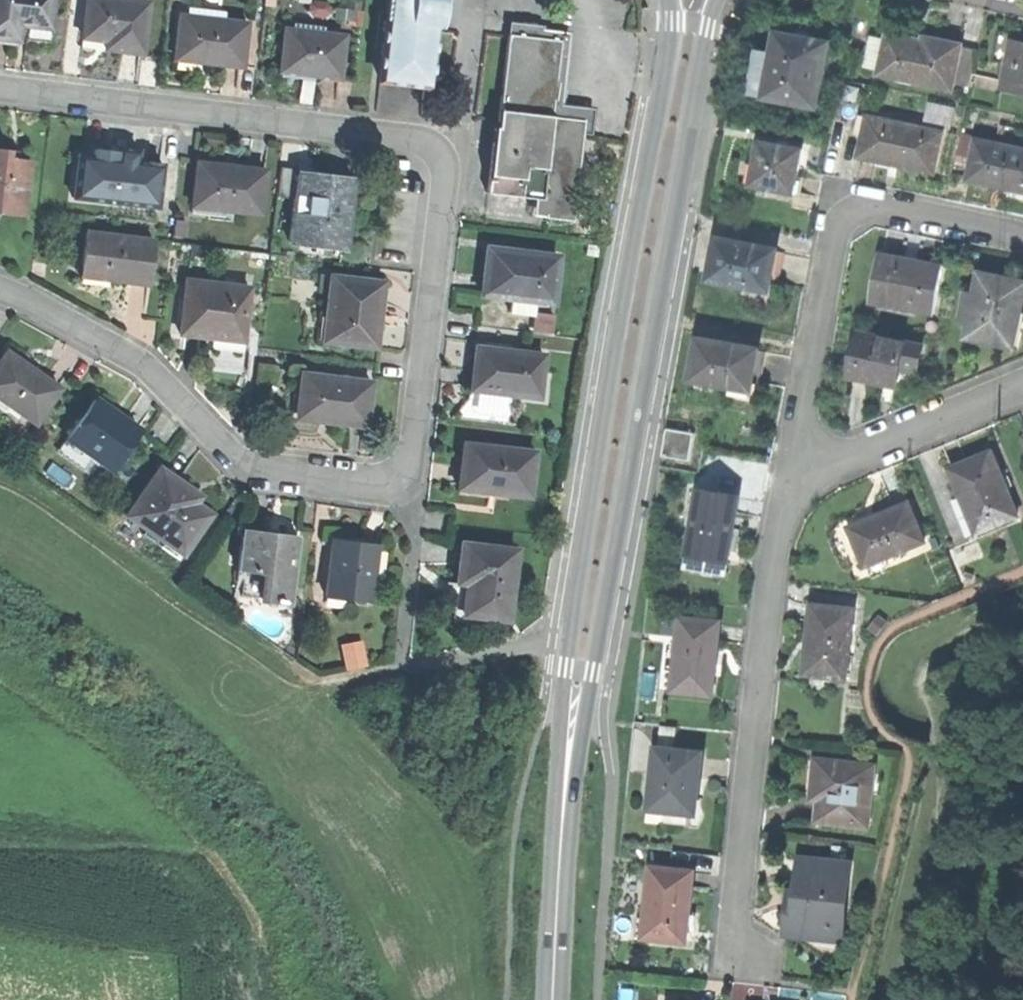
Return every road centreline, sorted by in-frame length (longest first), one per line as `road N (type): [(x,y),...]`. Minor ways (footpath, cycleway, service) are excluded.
road 1 (secondary): [(563,798),(594,671),(715,0)]
road 2 (secondary): [(674,0),(564,666),(563,798)]
road 3 (residential): [(0,89),(424,141),(438,153),(442,170),(411,453),(402,474),(375,484)]
road 4 (residential): [(813,470),(782,508),(765,585),(732,958)]
road 5 (residential): [(1022,234),(879,206),(852,211),(832,232),(804,421),(813,470)]
road 6 (residential): [(0,287),(148,370),(253,470),(375,484)]
road 7 (residential): [(1022,385),(813,470)]
road 8 (secondary): [(552,999),(563,798)]

